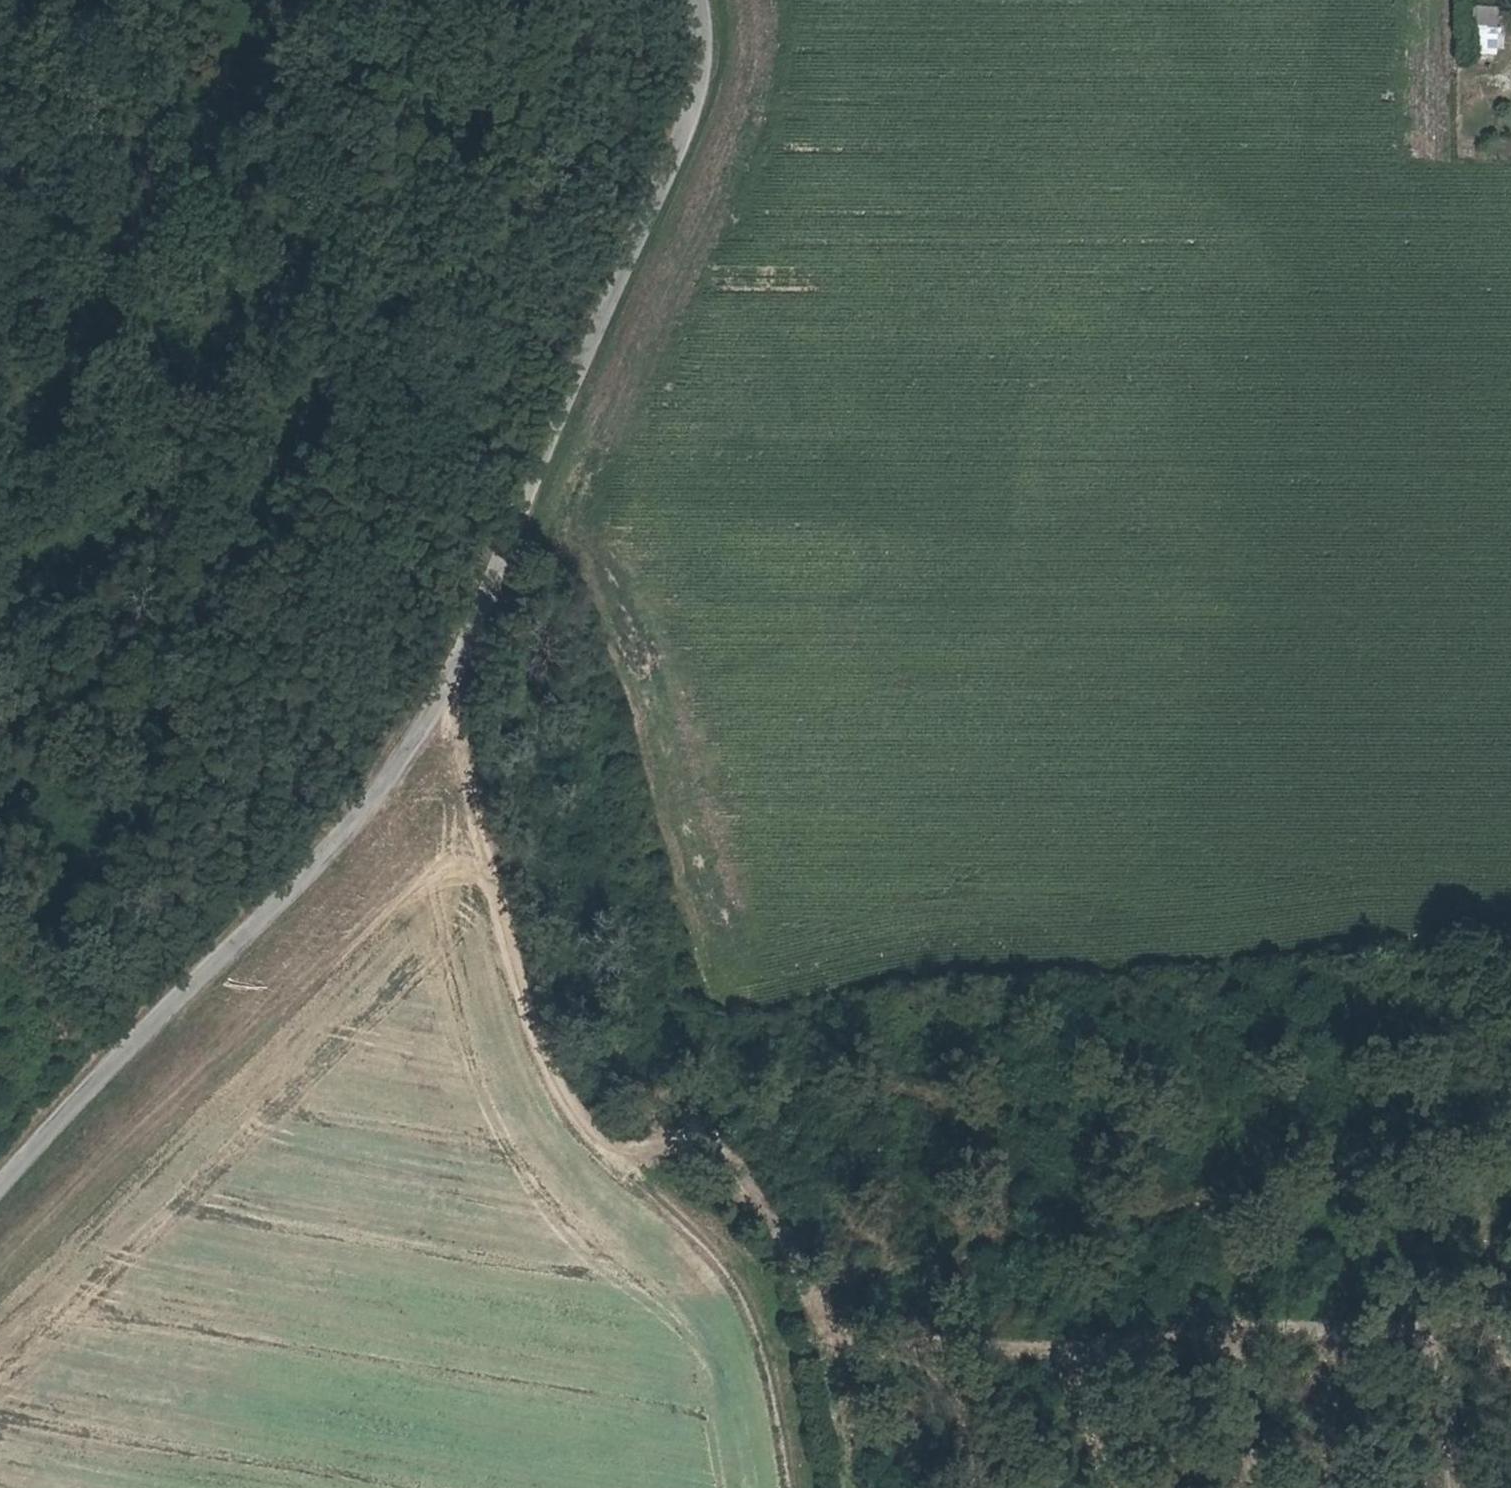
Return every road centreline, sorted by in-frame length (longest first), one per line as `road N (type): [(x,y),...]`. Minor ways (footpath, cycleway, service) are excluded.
road 1 (unclassified): [(687,0),(694,26),(686,104),(451,650),(370,805),(0,1200)]

